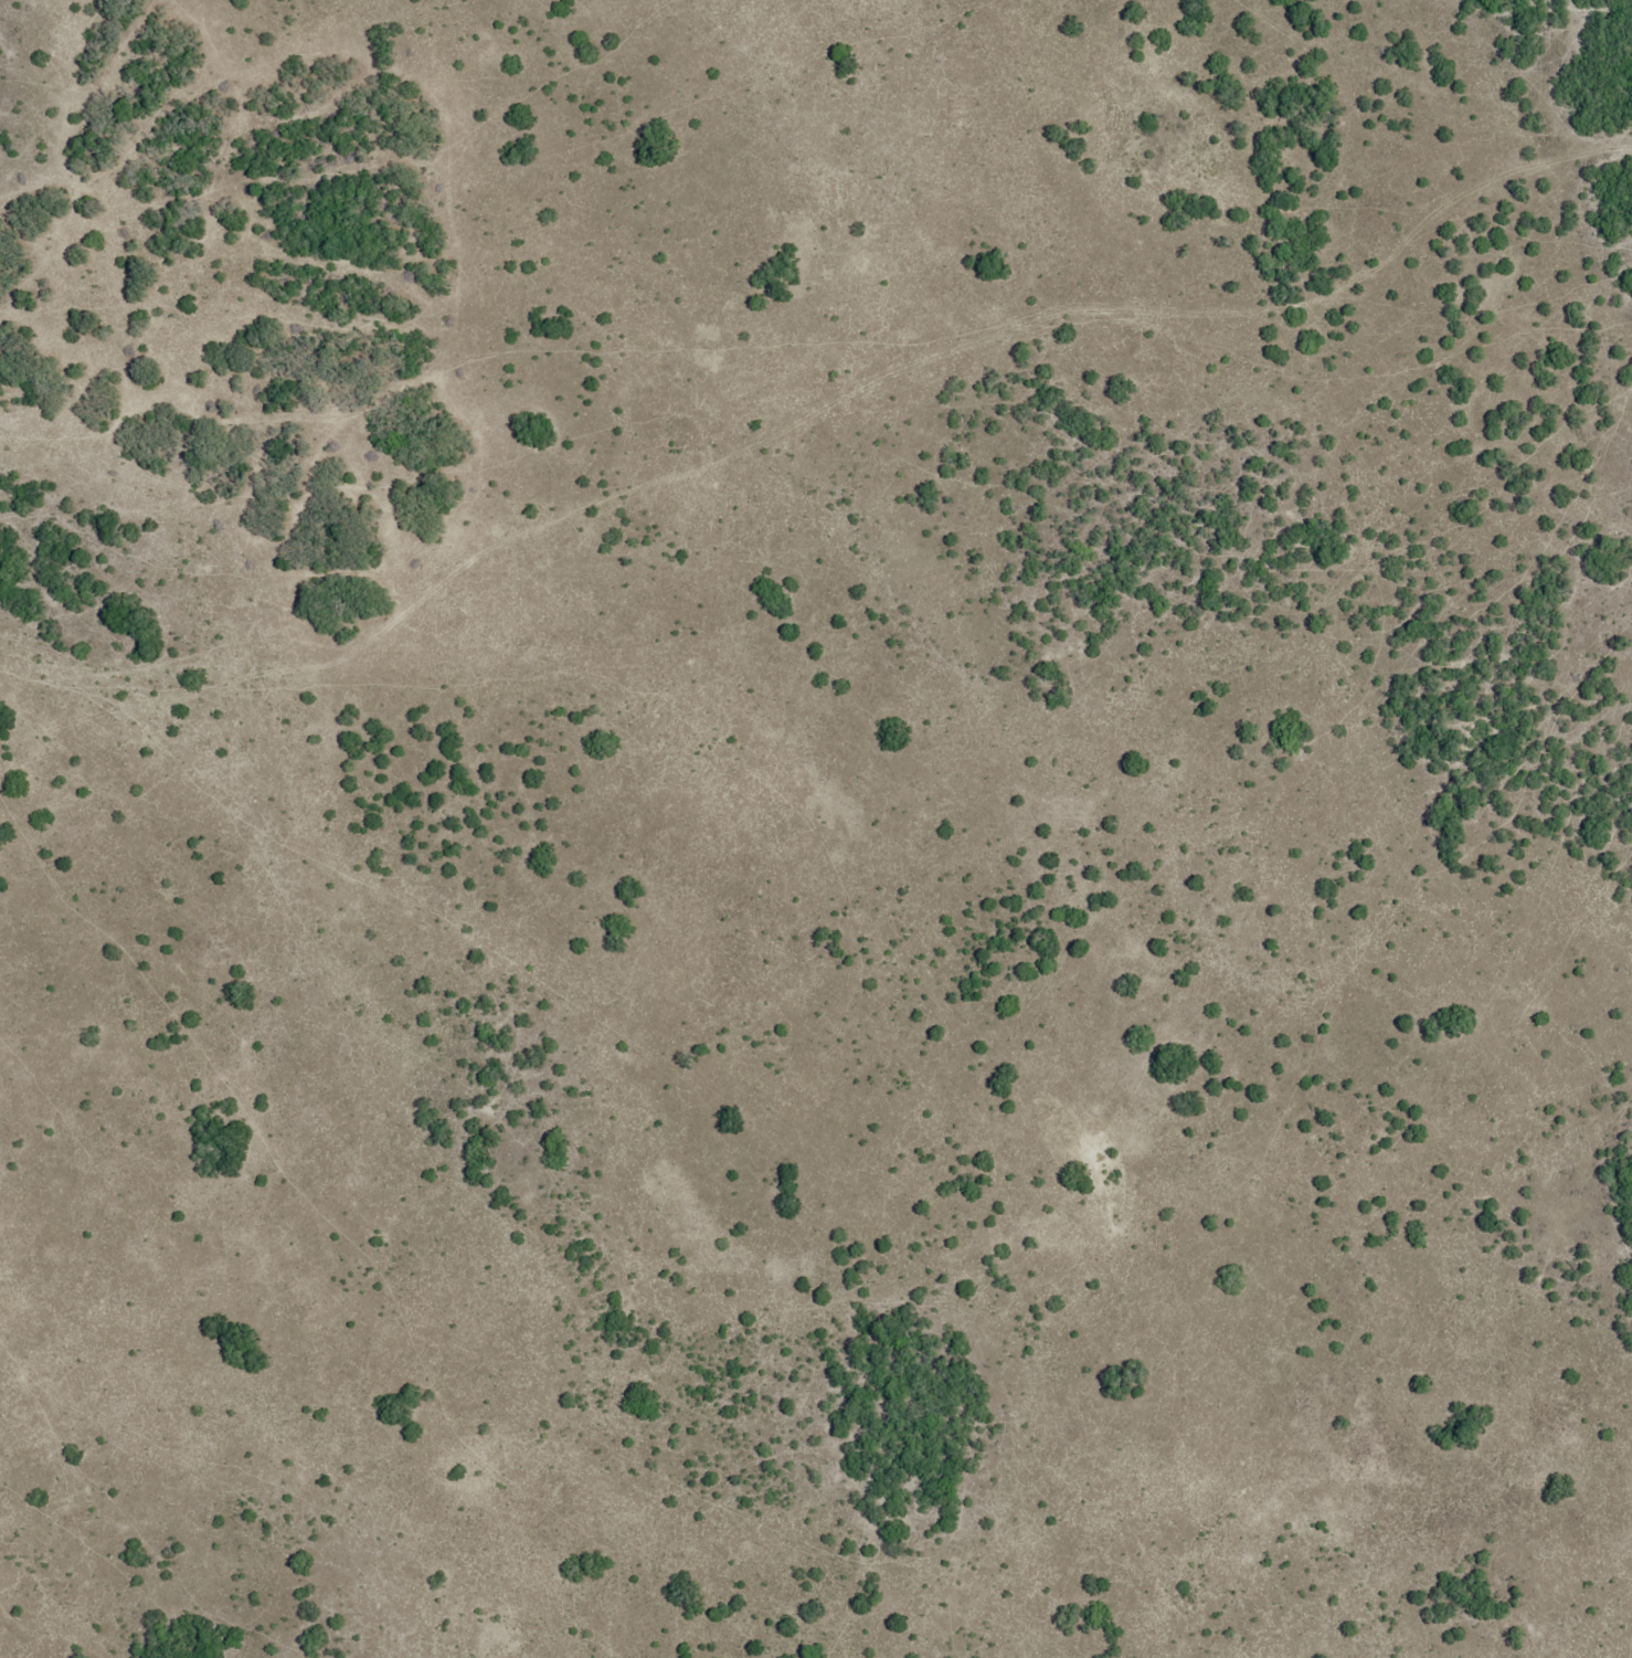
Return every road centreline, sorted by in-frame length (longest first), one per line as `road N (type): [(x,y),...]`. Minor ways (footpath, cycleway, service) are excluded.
road 1 (residential): [(1374,0),(1410,63),(1421,154),(1347,525),(1332,540),(1337,657),(1421,848),(1537,964),(1631,1026)]

